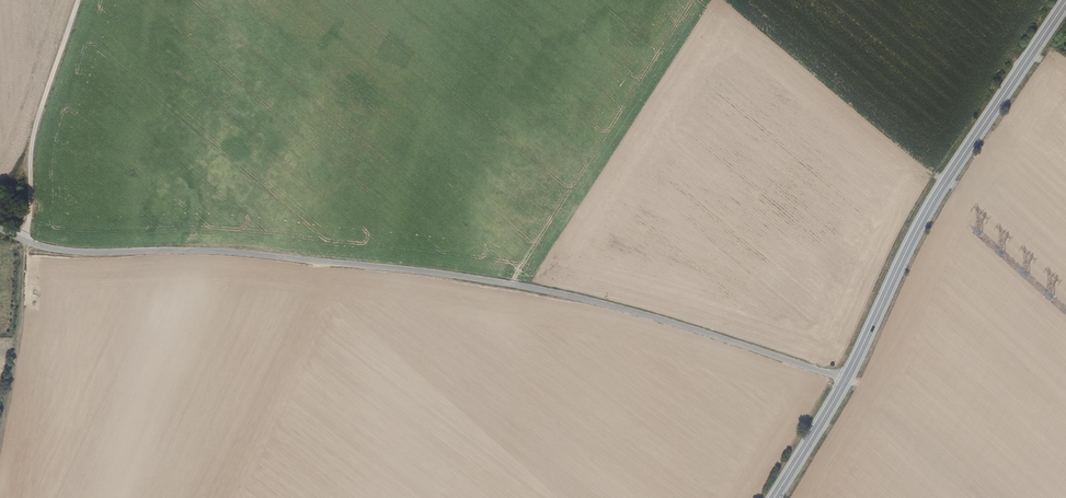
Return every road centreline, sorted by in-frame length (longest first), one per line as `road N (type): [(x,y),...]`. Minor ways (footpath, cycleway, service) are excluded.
road 1 (unclassified): [(0,230),(66,252),(265,256),(536,290),(846,380)]
road 2 (secondary): [(1065,2),(930,207),(846,380)]
road 3 (track): [(84,0),(37,135),(37,223),(27,245)]
road 4 (track): [(0,441),(27,245)]
road 5 (secondary): [(846,380),(774,497)]

